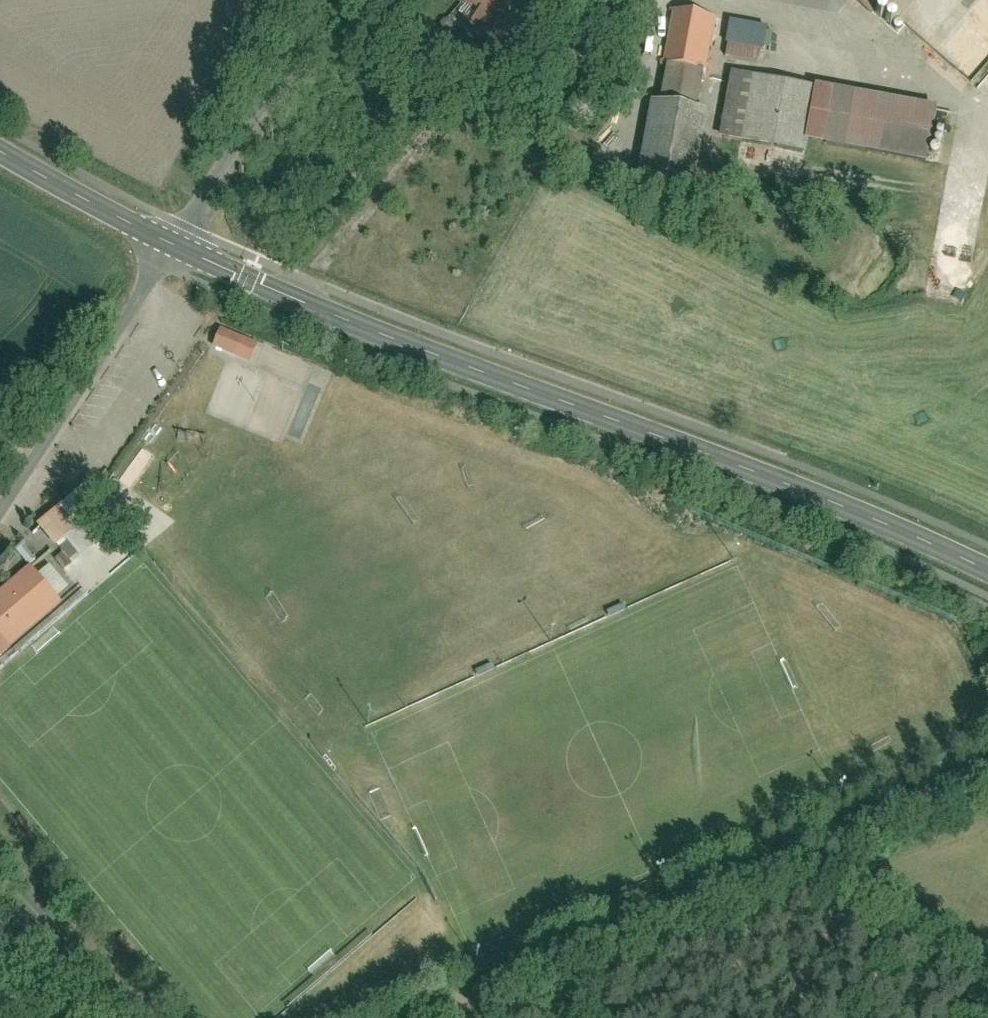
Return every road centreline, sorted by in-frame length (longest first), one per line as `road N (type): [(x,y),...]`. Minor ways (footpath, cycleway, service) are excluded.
road 1 (tertiary): [(177,245),(987,569)]
road 2 (unclassified): [(389,1017),(987,759)]
road 3 (residential): [(177,245),(0,522)]
road 4 (unclassified): [(337,0),(177,245)]
road 5 (residential): [(0,857),(137,1017)]
road 6 (tertiary): [(0,151),(177,245)]

